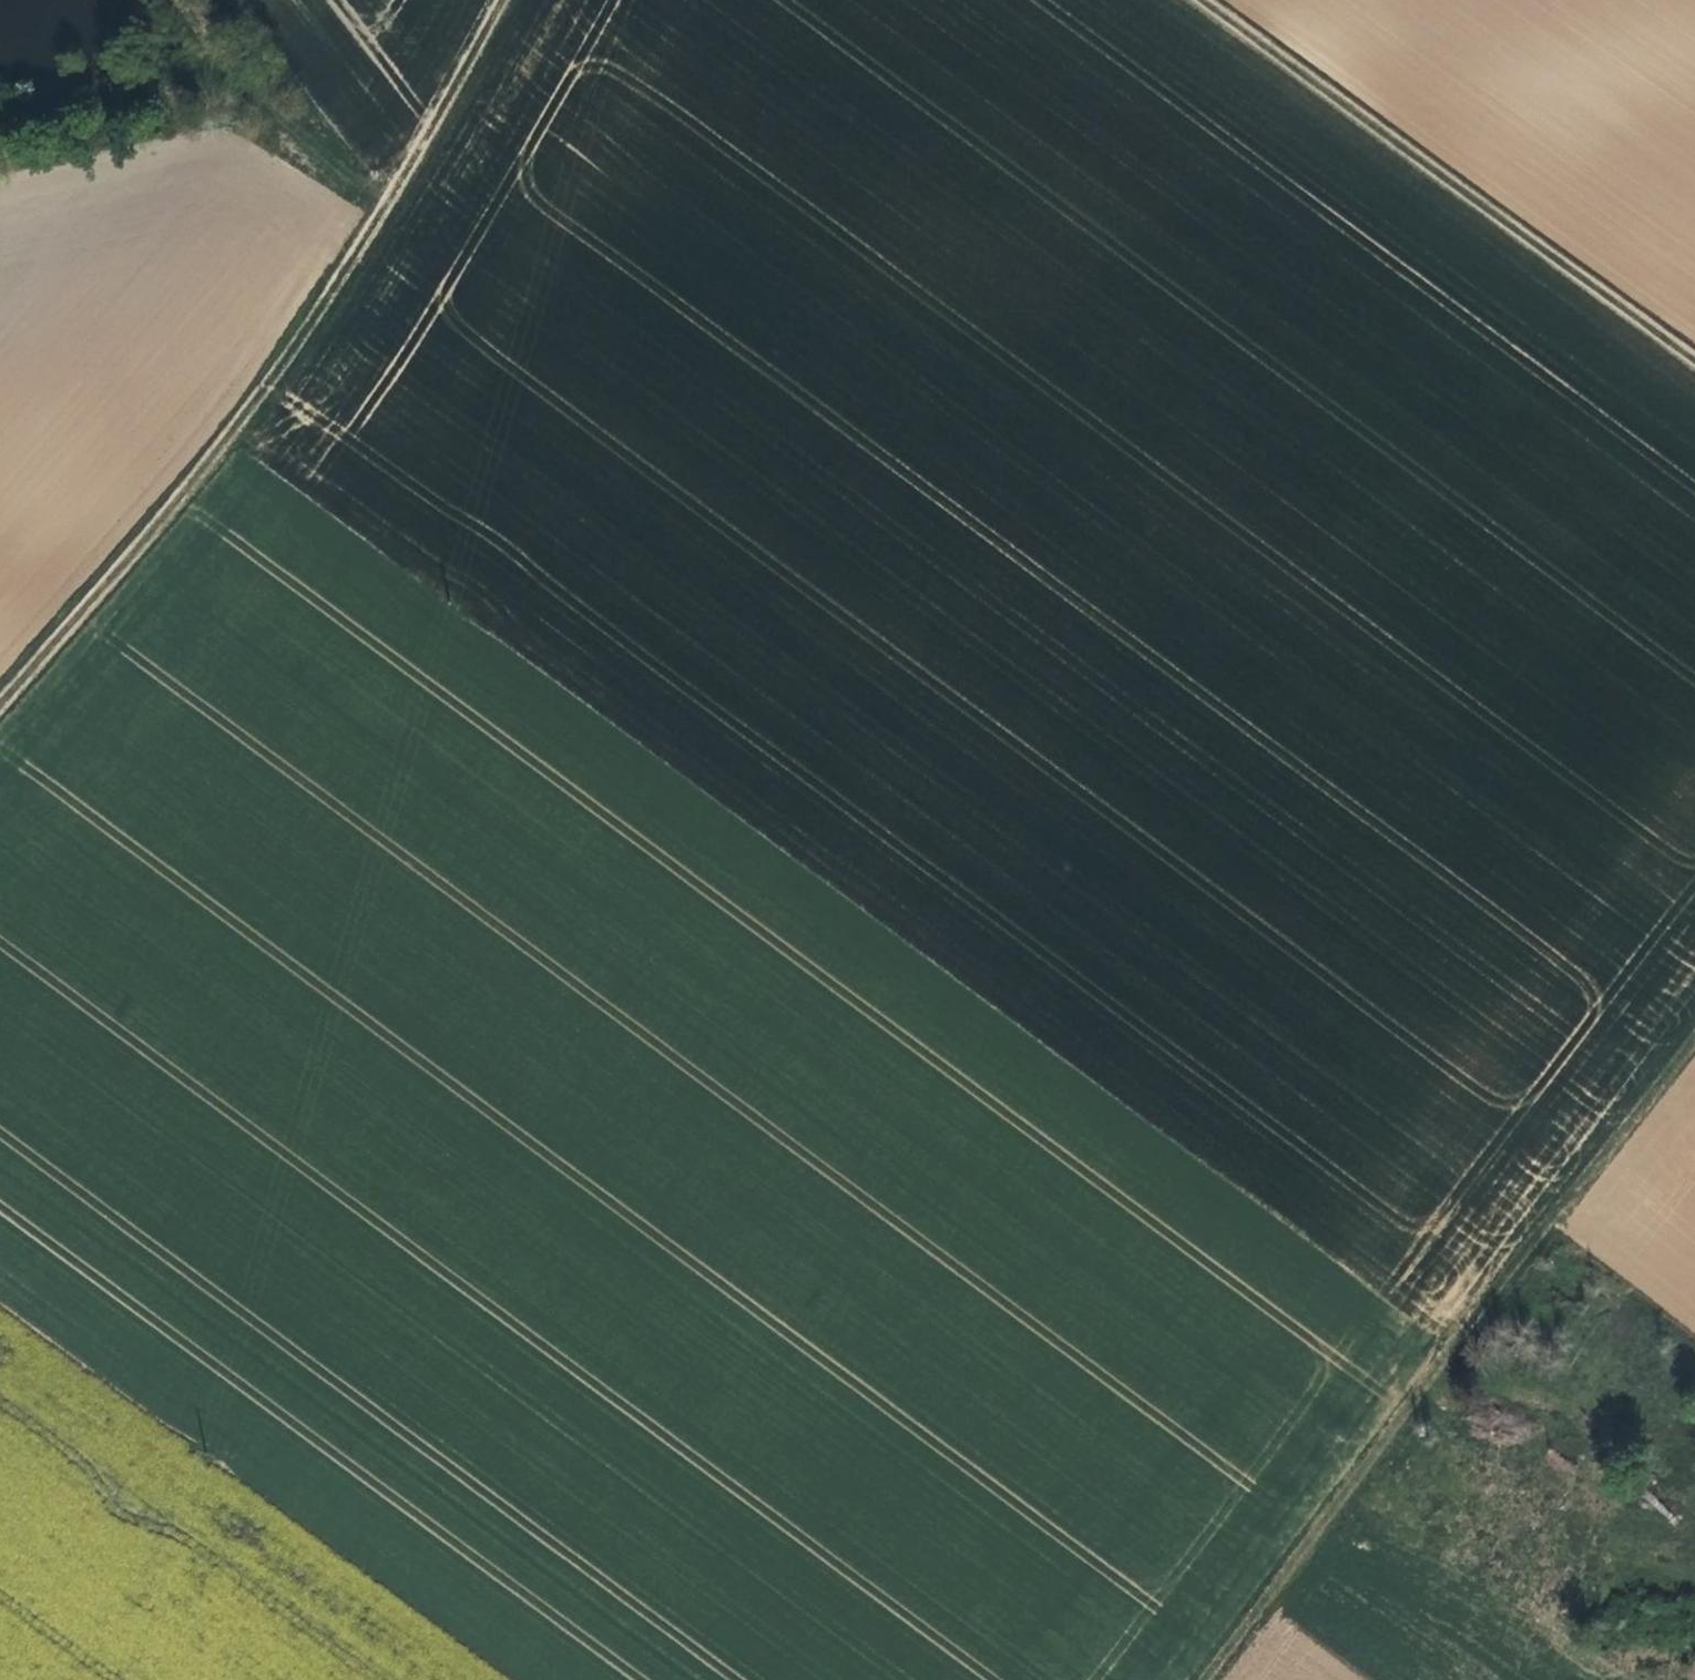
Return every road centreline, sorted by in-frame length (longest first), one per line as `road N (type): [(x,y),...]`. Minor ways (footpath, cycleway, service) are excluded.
road 1 (track): [(0,700),(237,422),(501,0)]
road 2 (track): [(1694,1037),(1201,1679)]
road 3 (track): [(1694,364),(1199,0)]

